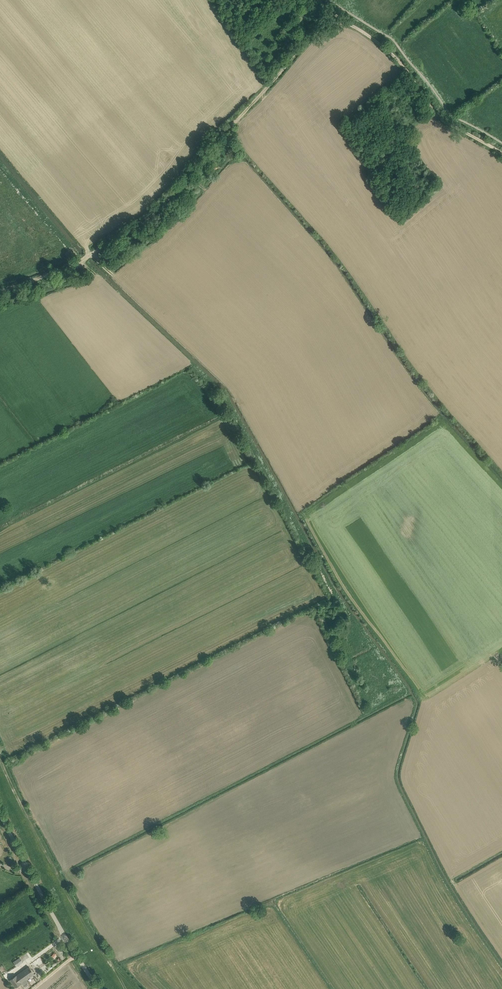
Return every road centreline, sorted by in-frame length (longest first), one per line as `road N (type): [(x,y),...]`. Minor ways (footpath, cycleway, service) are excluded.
road 1 (track): [(349,24),(321,27),(159,209),(80,262),(0,291)]
road 2 (track): [(501,153),(439,116),(394,56),(319,0)]
road 3 (unclassified): [(100,988),(0,812)]

